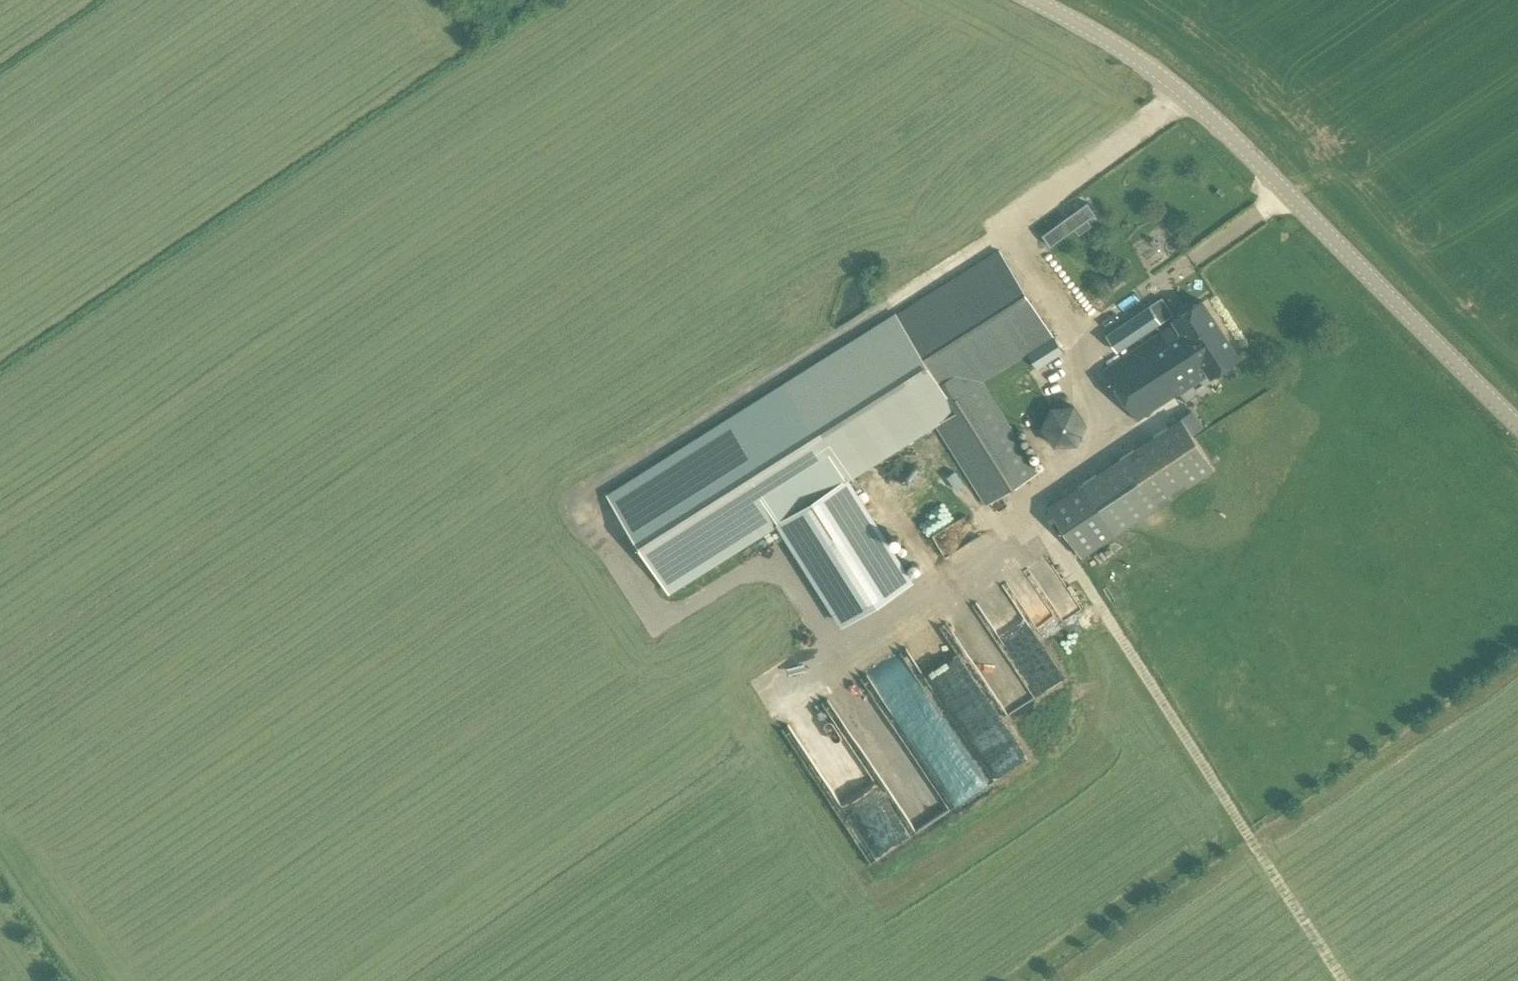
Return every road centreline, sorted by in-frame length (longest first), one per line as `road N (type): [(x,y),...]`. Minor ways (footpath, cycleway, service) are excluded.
road 1 (tertiary): [(1517,425),(1187,95),(1031,0)]
road 2 (track): [(1037,518),(1082,575),(1344,980)]

